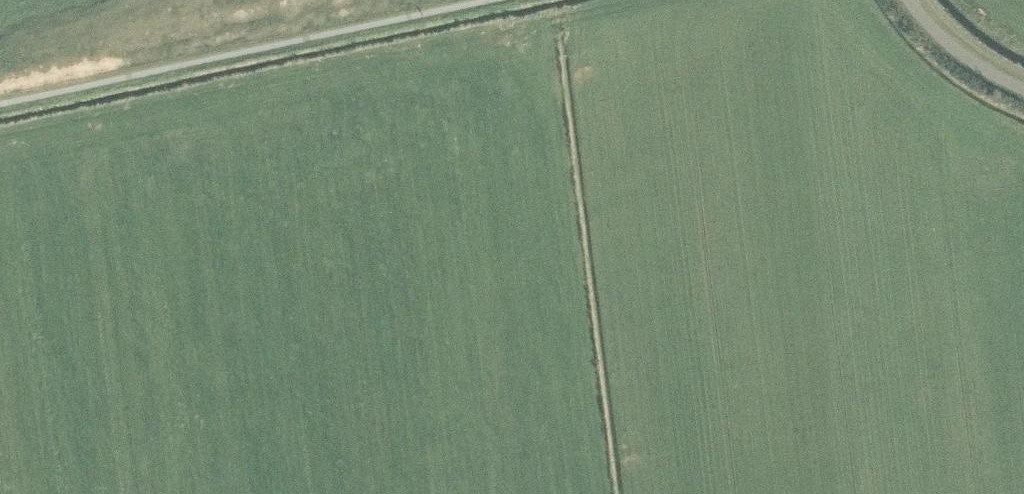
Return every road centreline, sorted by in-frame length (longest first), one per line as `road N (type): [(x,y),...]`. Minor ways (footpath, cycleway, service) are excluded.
road 1 (unclassified): [(1023,83),(944,35),(913,0)]

